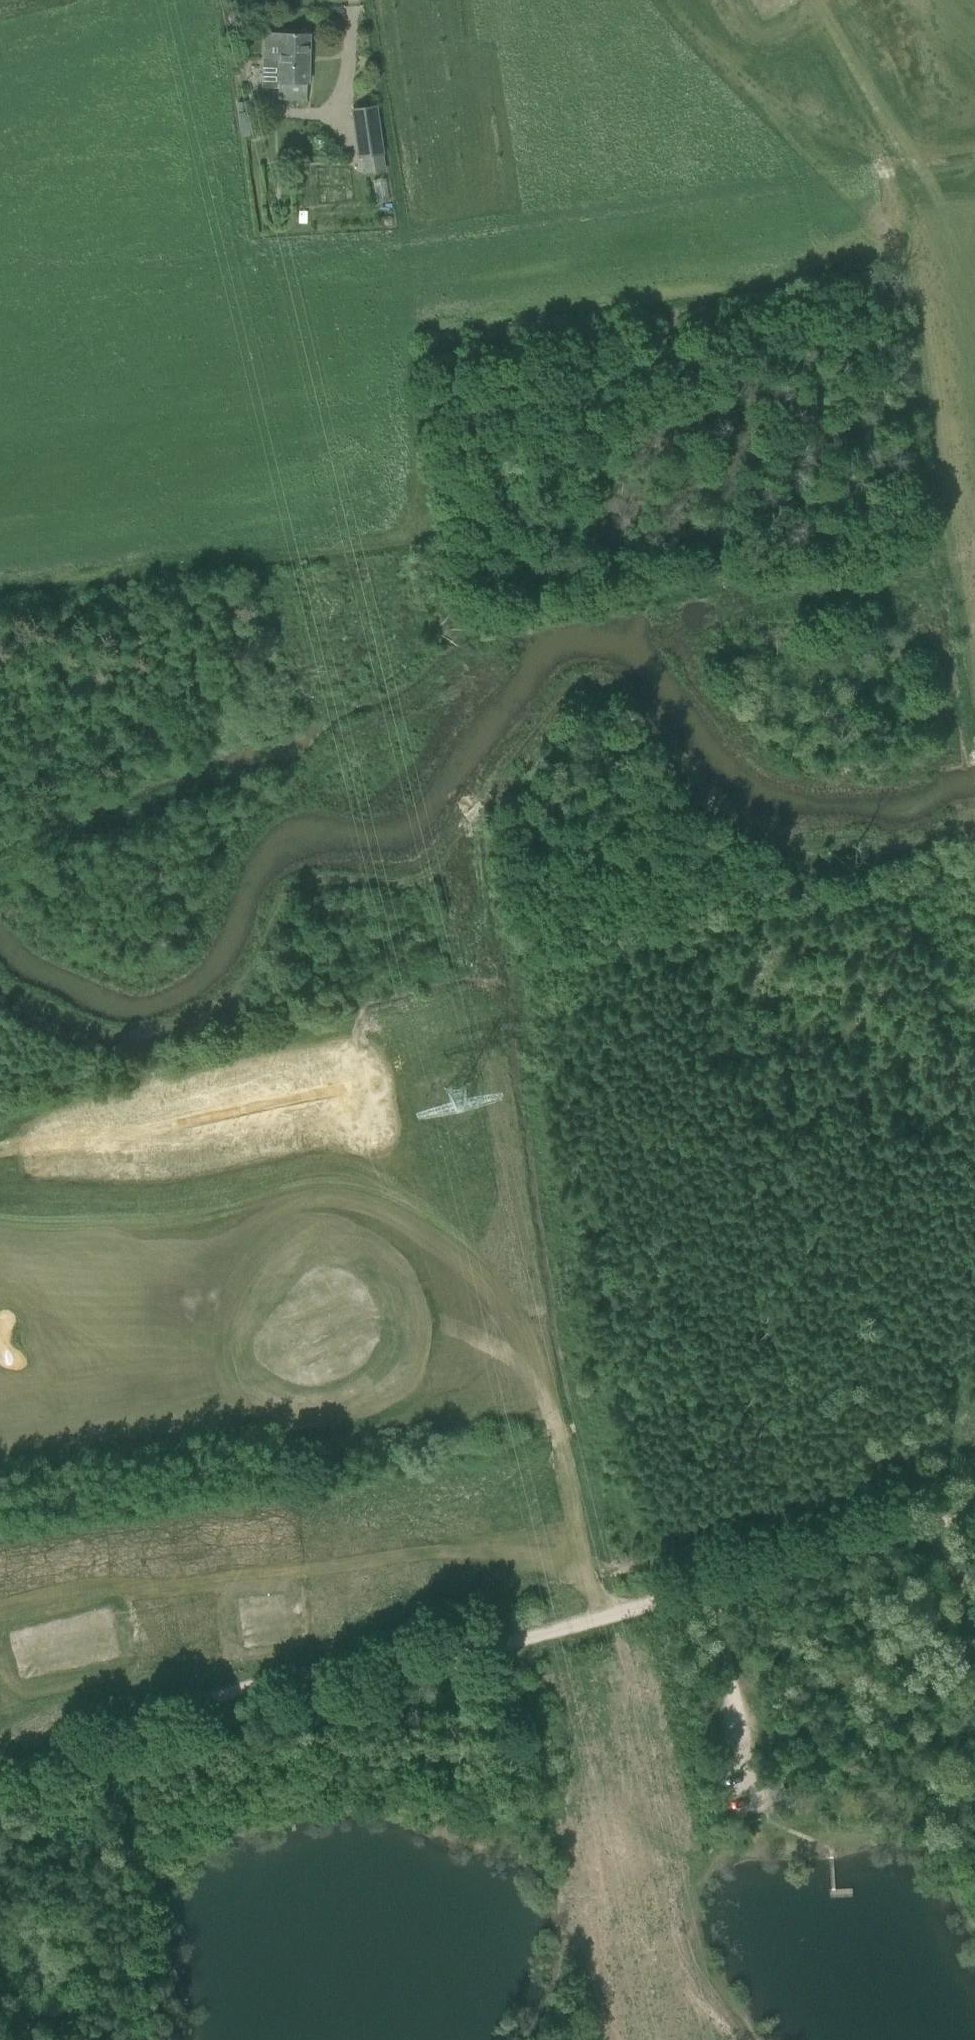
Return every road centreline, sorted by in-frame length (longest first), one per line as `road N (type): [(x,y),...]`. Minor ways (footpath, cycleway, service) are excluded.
road 1 (track): [(79,1751),(230,1691),(462,1657),(938,1517)]
road 2 (track): [(755,1803),(705,1589)]
road 3 (track): [(938,1517),(974,1653)]

